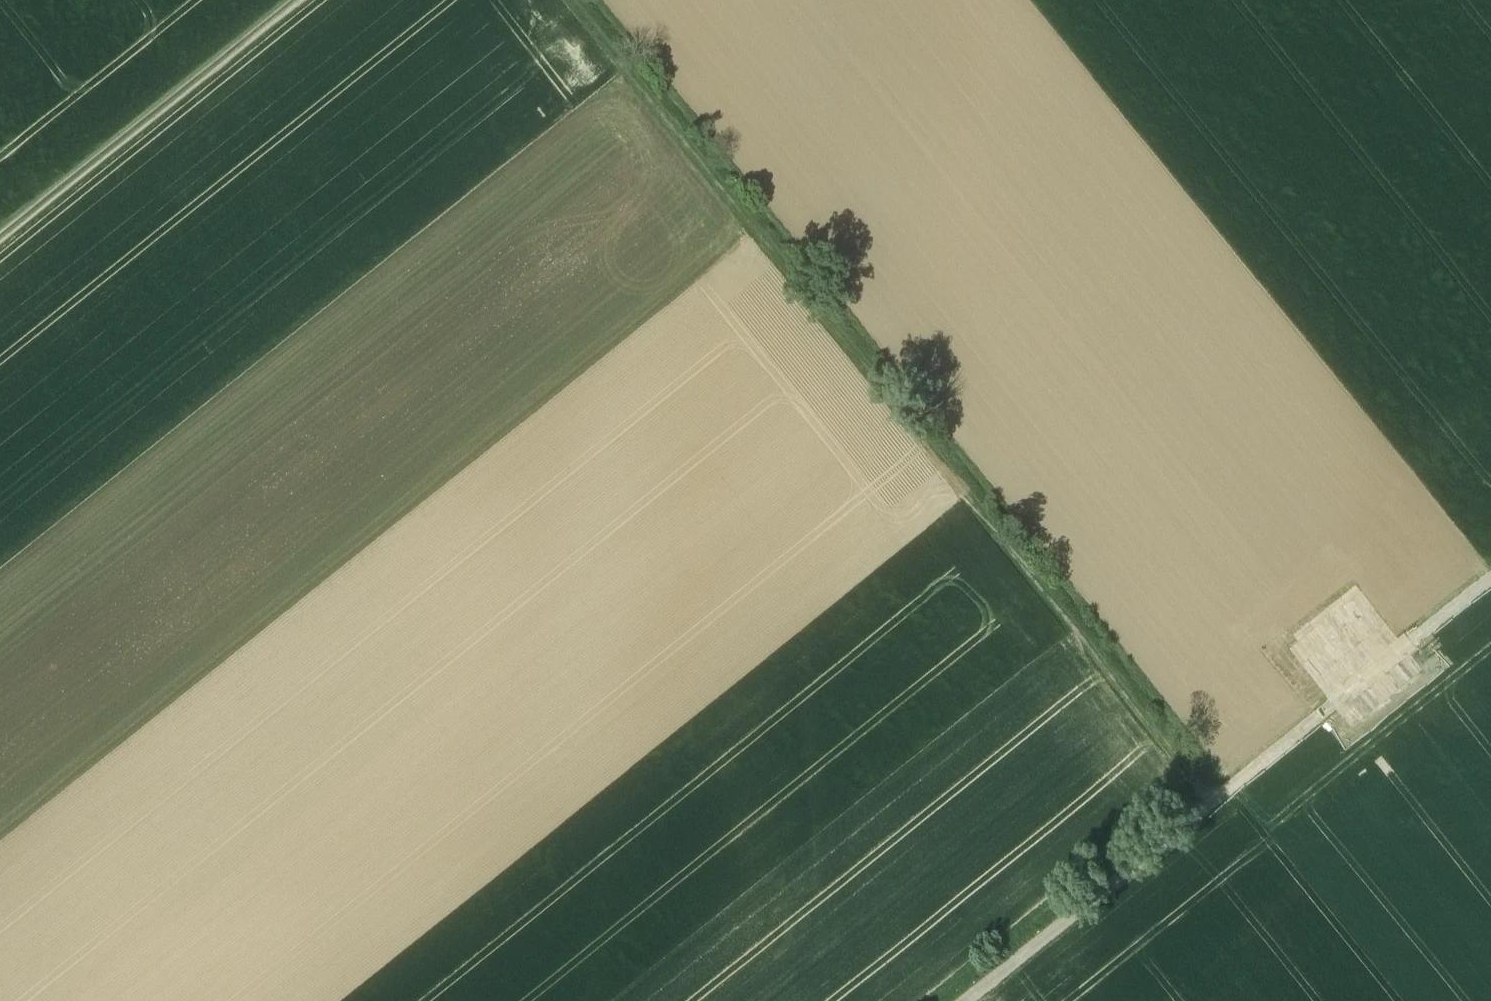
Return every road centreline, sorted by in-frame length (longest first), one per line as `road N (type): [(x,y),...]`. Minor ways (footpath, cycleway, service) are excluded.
road 1 (track): [(1210,808),(567,0)]
road 2 (track): [(1490,581),(963,1000)]
road 3 (track): [(0,239),(297,0)]

